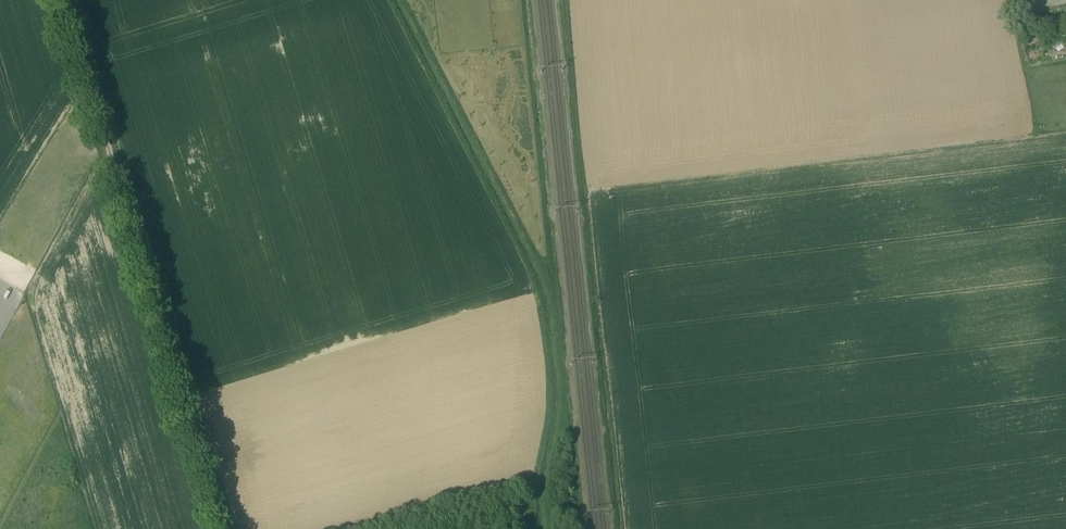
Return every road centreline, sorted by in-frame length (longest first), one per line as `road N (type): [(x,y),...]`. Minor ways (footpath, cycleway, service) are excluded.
road 1 (track): [(223,528),(62,0)]

